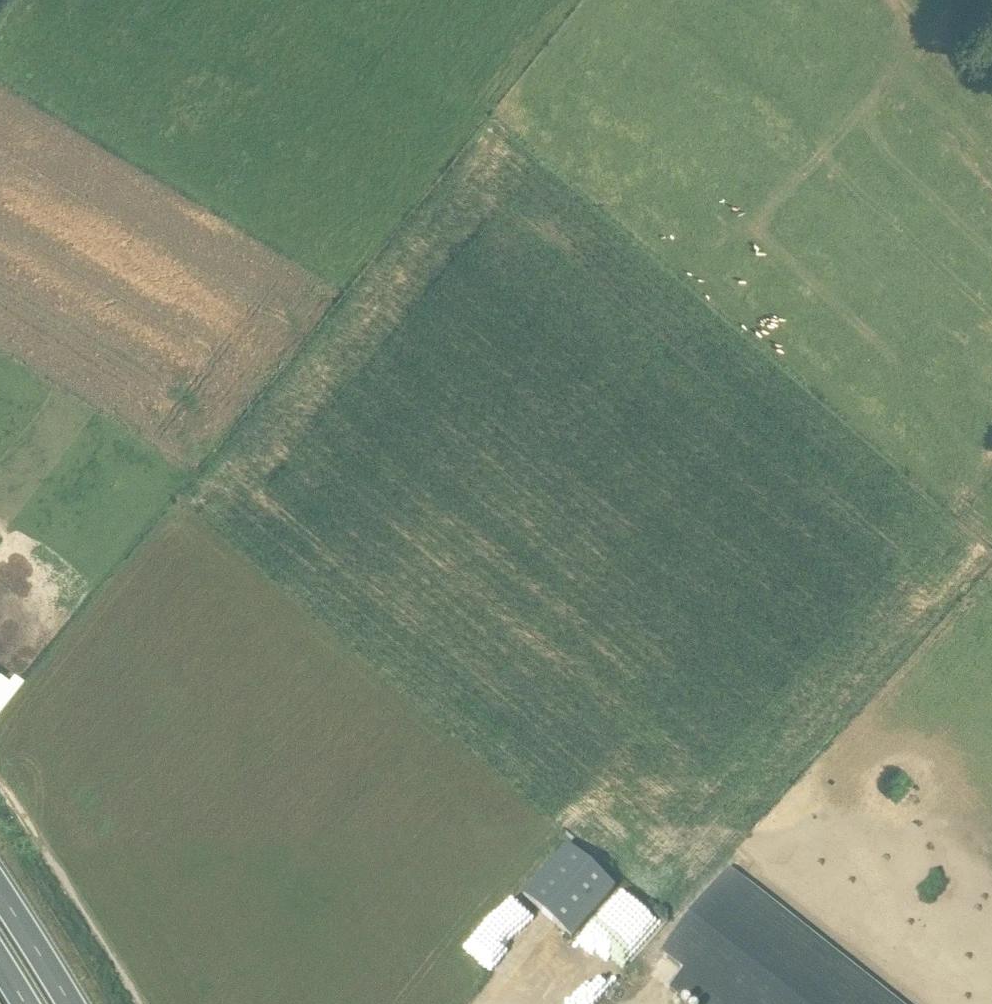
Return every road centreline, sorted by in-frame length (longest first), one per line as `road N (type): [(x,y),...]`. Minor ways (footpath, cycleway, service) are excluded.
road 1 (track): [(138,1003),(0,781)]
road 2 (trunk): [(70,1003),(0,894)]

